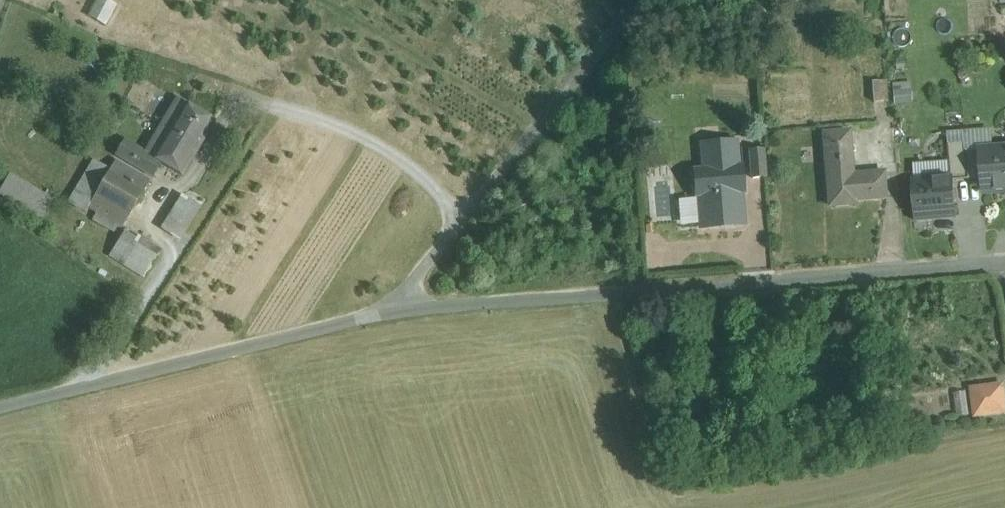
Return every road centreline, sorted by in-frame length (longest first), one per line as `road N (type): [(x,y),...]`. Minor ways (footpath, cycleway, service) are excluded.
road 1 (residential): [(402,310),(1004,261)]
road 2 (residential): [(0,410),(402,310)]
road 3 (residential): [(402,310),(411,281),(640,0)]

